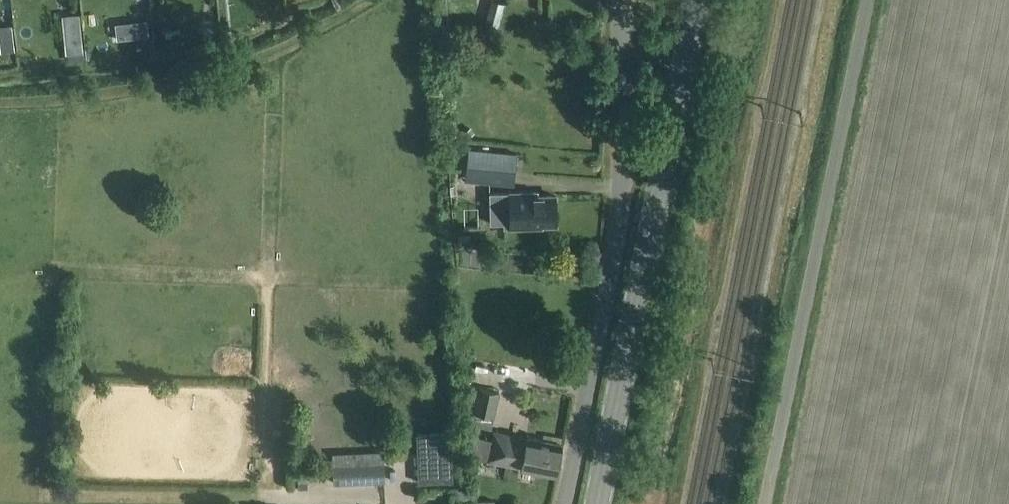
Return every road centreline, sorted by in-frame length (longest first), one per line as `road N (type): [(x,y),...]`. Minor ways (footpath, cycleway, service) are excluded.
road 1 (unclassified): [(767,503),(869,0)]
road 2 (secondary): [(599,503),(698,0)]
road 3 (unclassified): [(564,503),(624,202),(626,0)]
road 4 (track): [(376,0),(289,48),(208,76),(0,101)]

